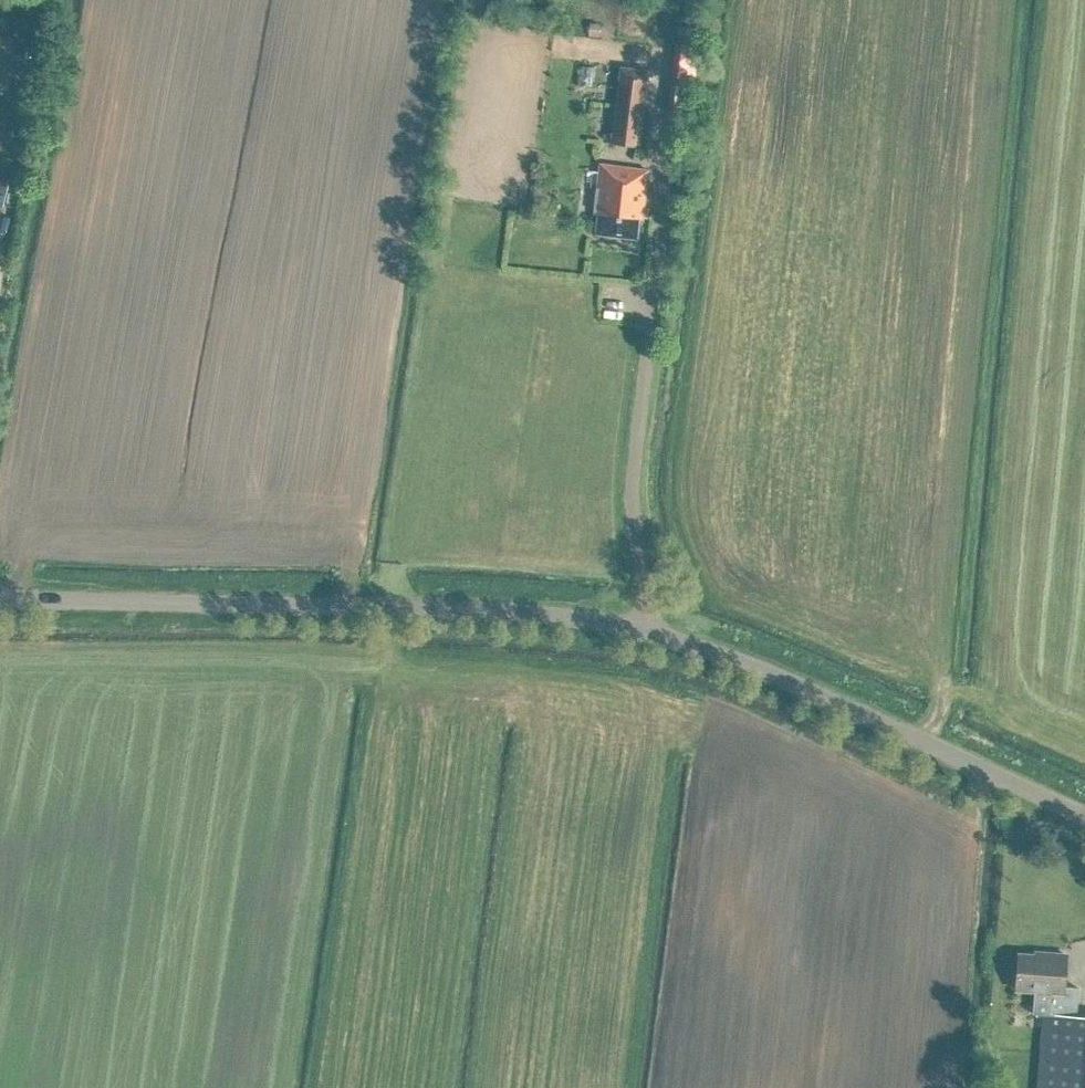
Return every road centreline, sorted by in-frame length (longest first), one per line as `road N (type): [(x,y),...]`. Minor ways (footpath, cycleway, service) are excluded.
road 1 (unclassified): [(1084,815),(795,681),(662,630),(516,611),(0,596)]

